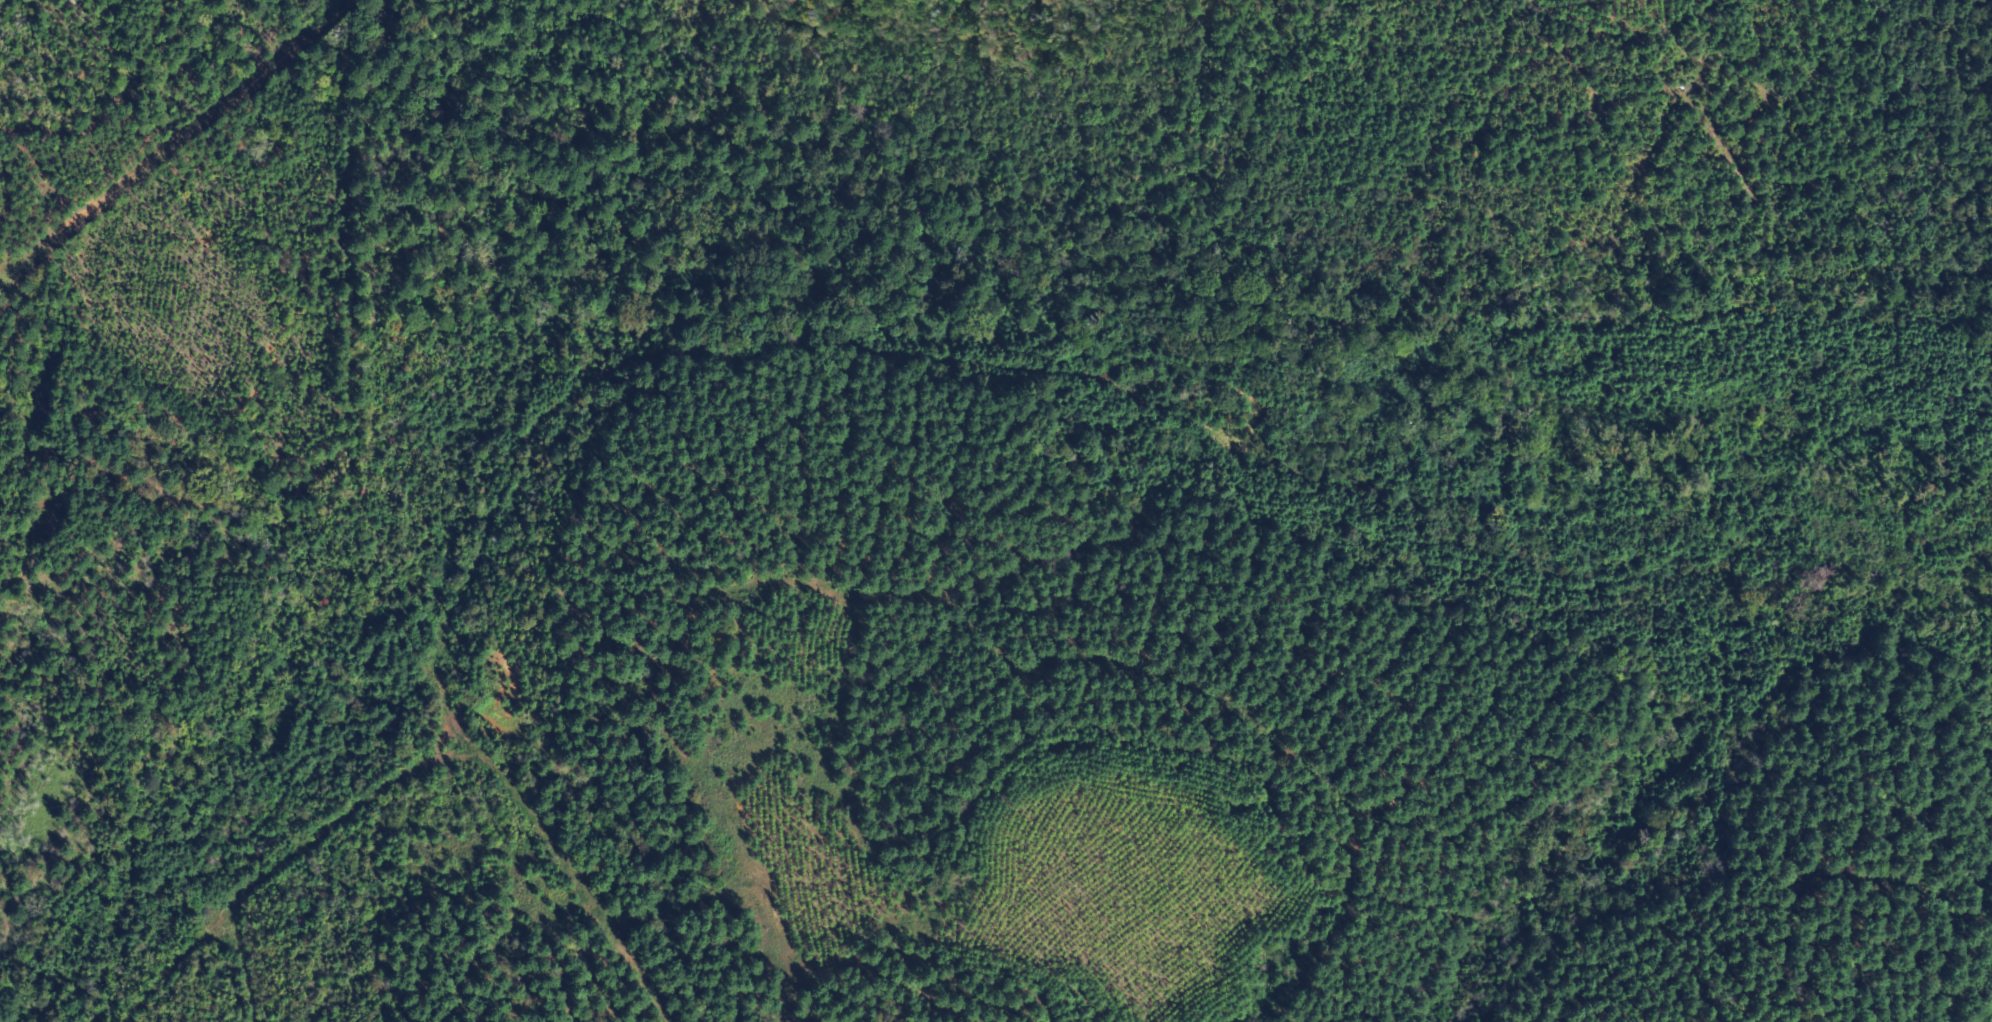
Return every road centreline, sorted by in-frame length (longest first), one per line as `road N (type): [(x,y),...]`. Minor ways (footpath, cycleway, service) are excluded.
road 1 (residential): [(662,1021),(584,910),(554,828),(518,792),(488,711),(452,691),(407,584),(392,579),(300,370),(300,329),(280,294),(240,131),(223,0)]
road 2 (residential): [(0,180),(78,151),(240,131)]

